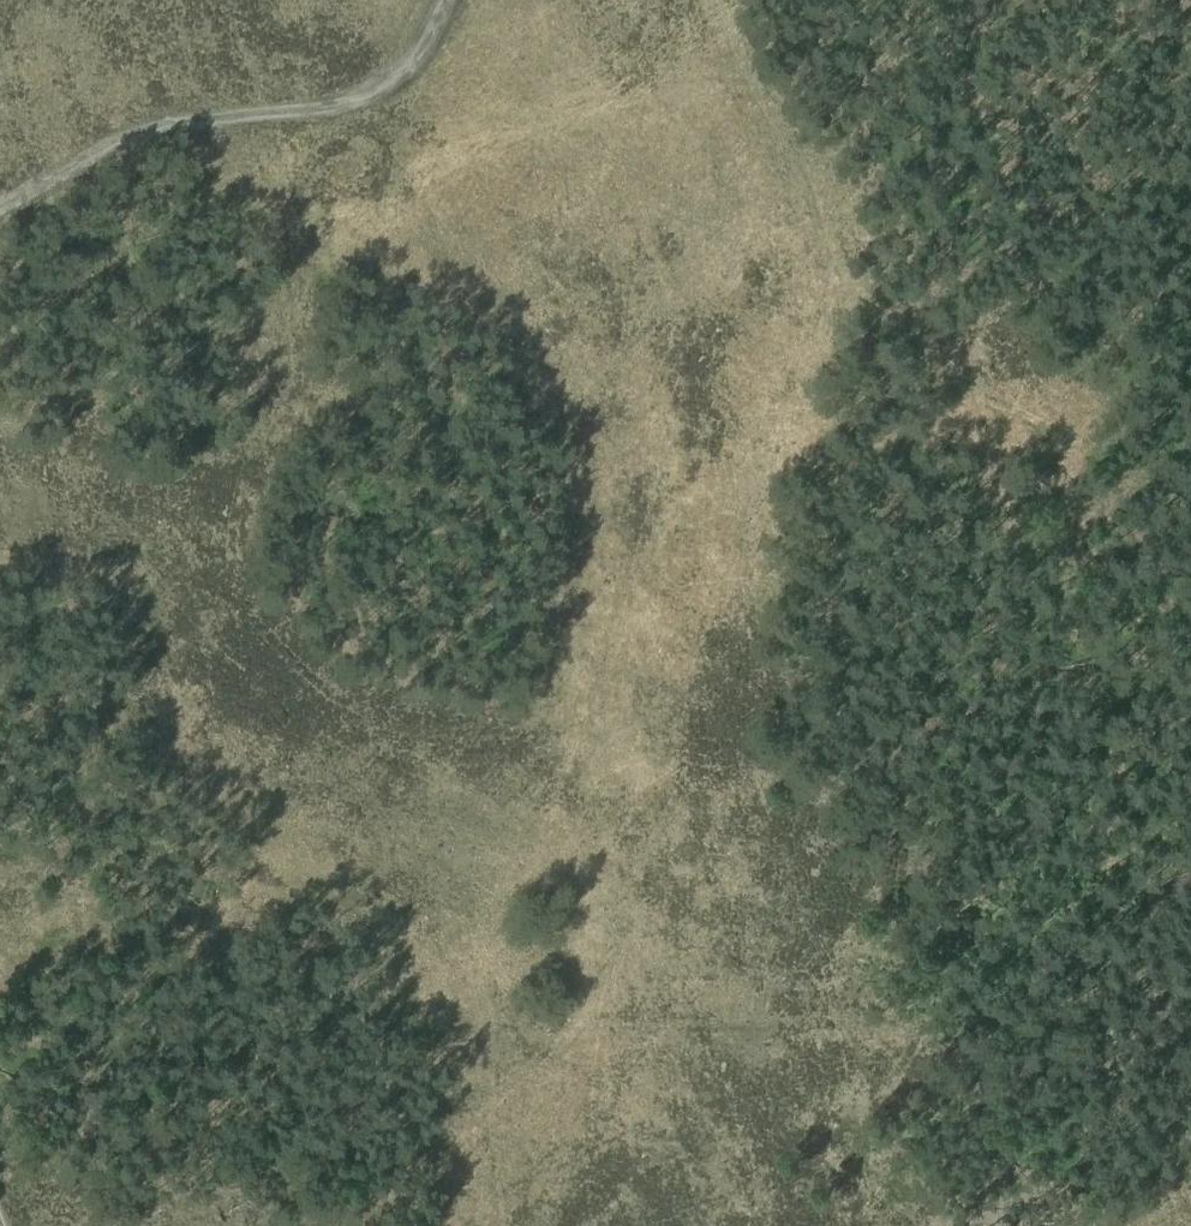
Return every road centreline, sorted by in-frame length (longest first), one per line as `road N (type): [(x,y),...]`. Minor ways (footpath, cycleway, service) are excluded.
road 1 (track): [(0,206),(151,129),(372,102),(410,77),(447,0)]

